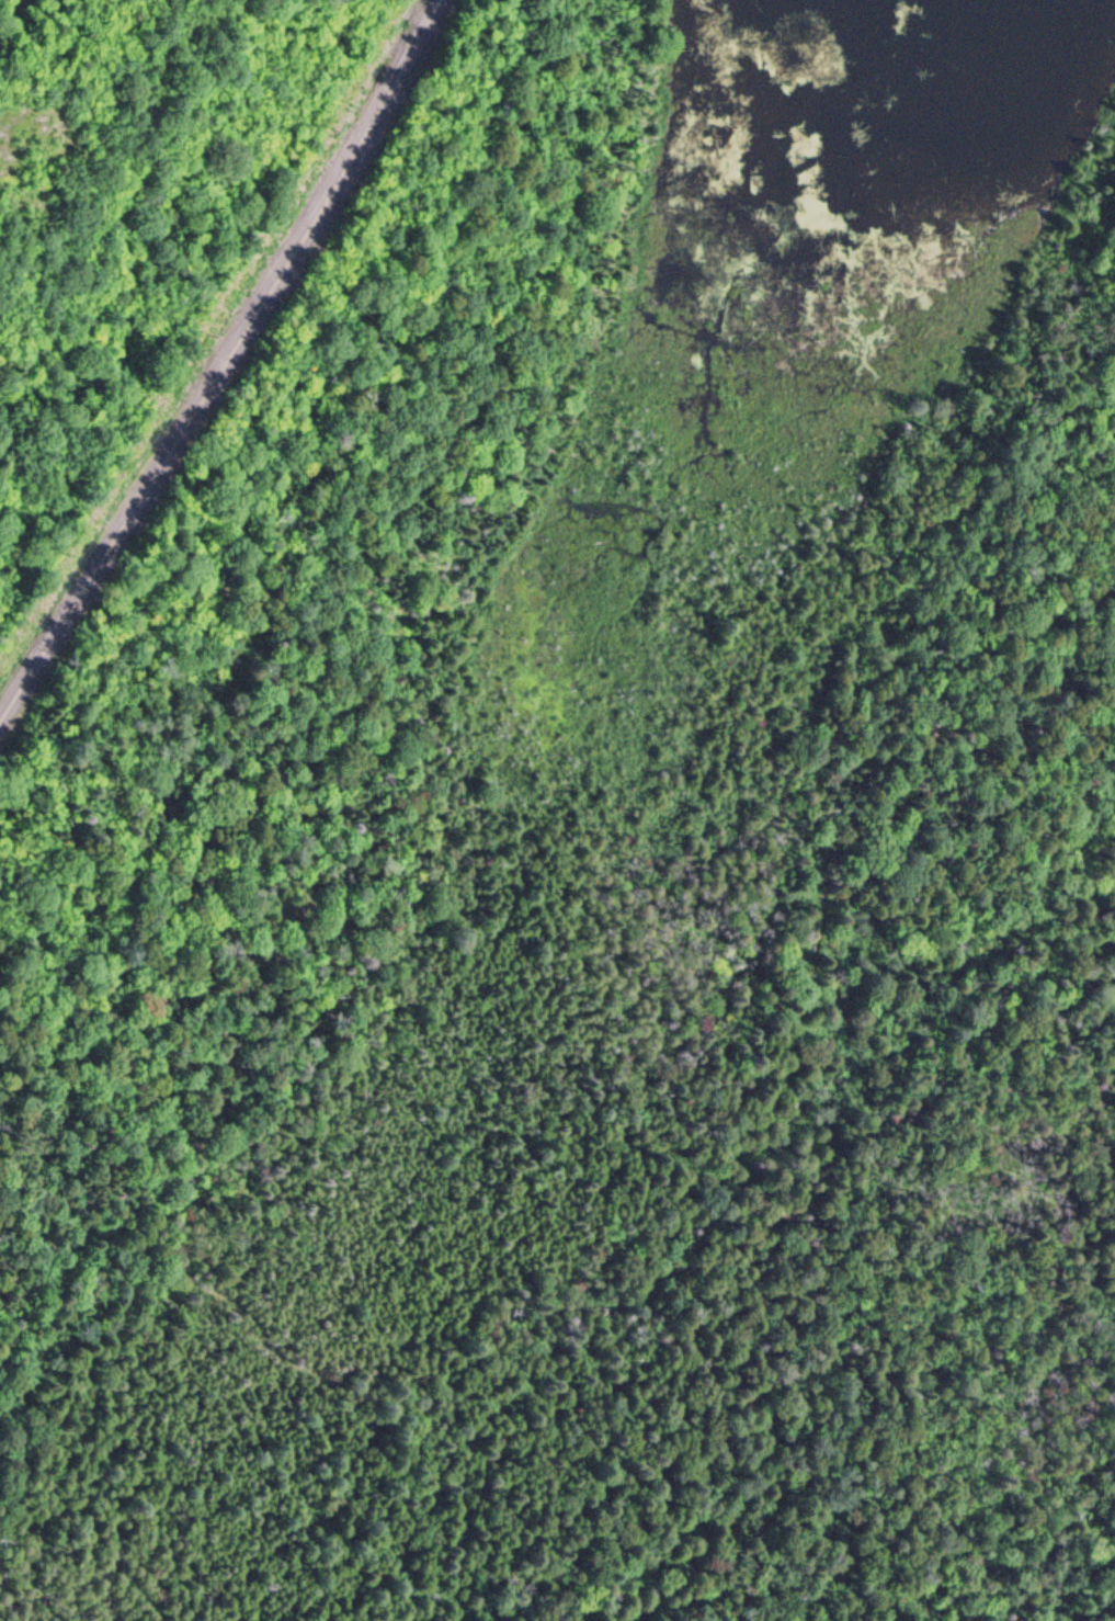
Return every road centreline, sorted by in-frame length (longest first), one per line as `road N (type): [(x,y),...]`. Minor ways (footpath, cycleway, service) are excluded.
road 1 (tertiary): [(0,725),(382,125),(446,0)]

